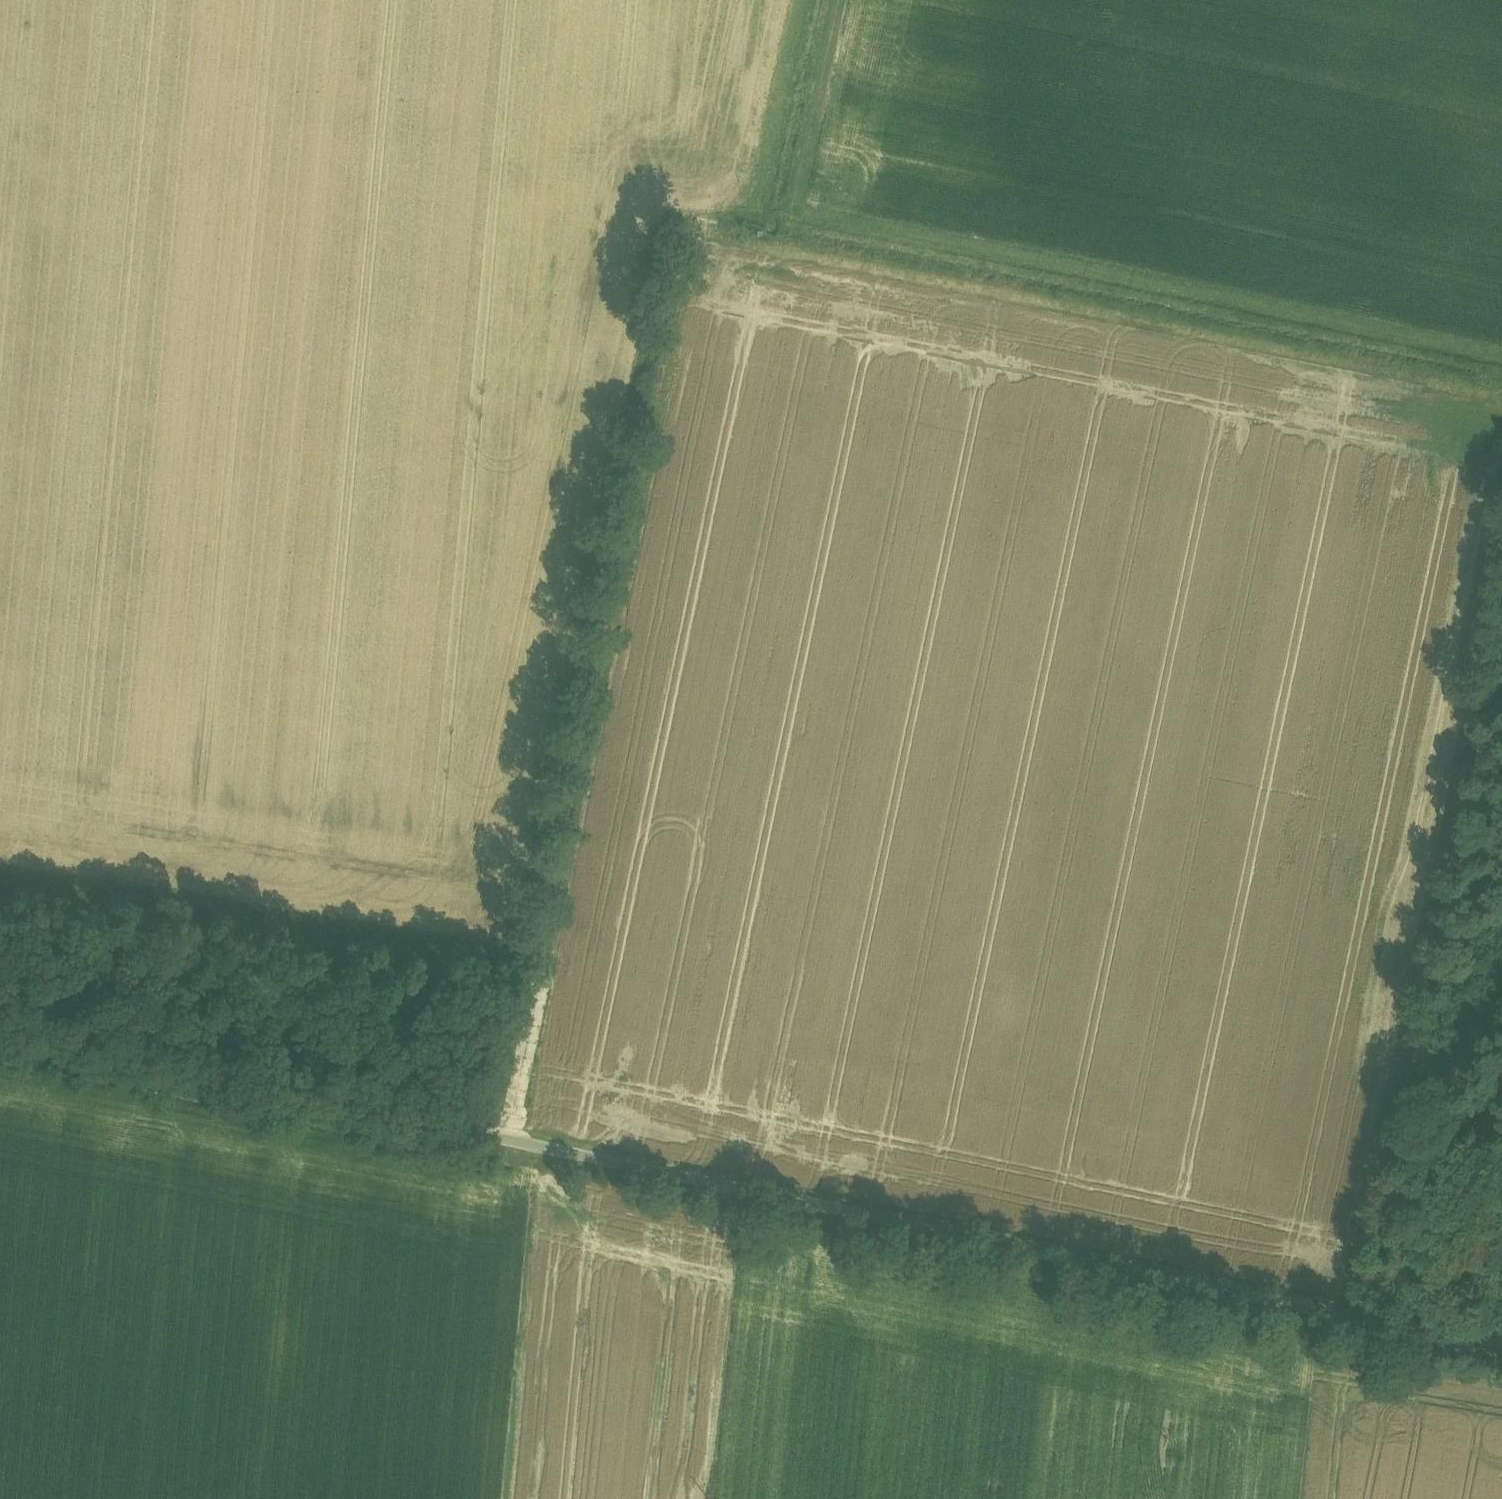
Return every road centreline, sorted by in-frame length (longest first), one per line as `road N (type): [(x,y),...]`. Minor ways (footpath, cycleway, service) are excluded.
road 1 (unclassified): [(0,1044),(516,1142),(1501,1350)]

